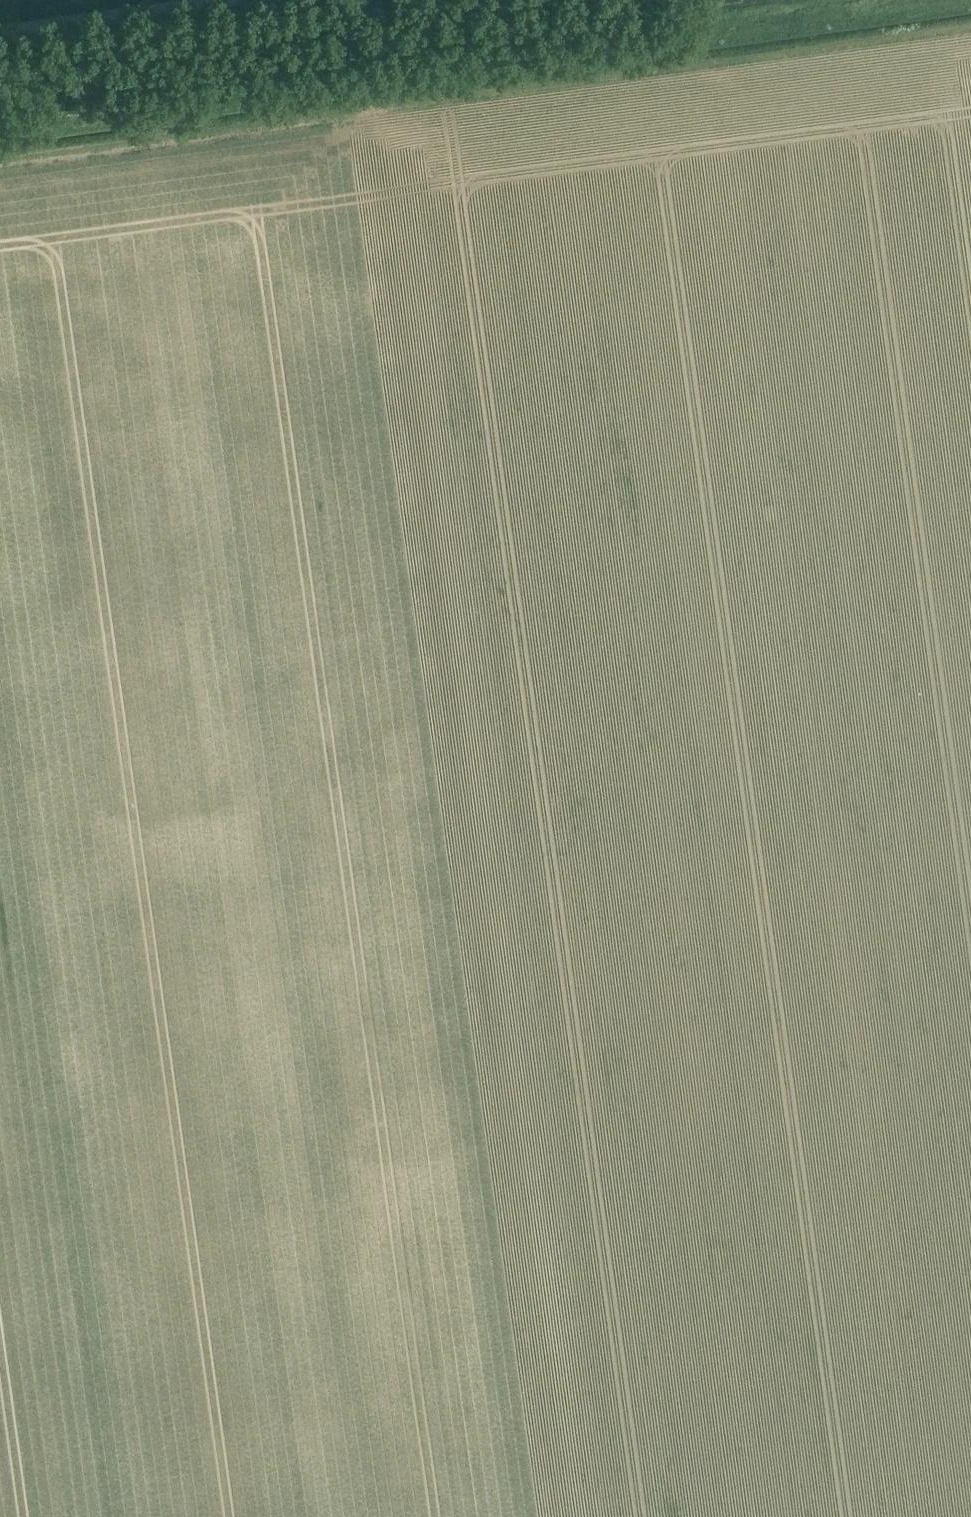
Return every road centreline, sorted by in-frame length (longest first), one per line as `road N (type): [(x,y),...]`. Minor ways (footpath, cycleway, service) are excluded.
road 1 (unclassified): [(0,27),(194,0)]

